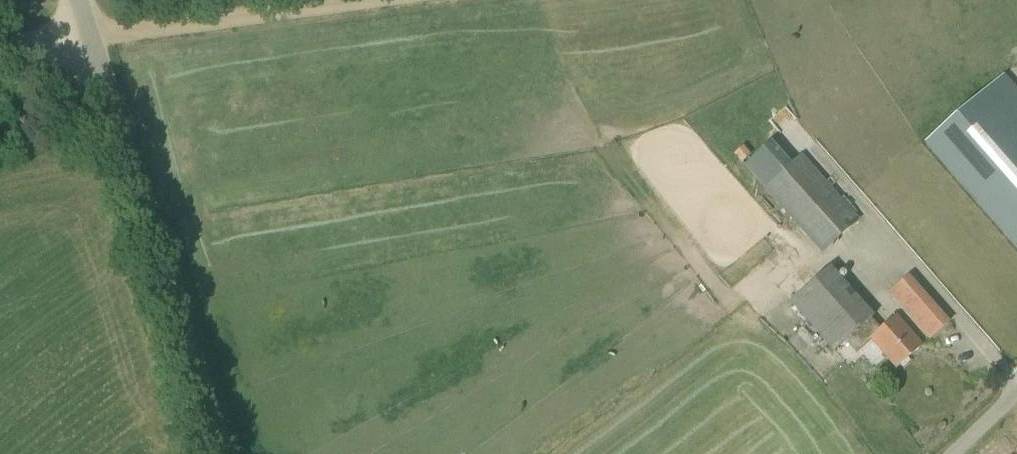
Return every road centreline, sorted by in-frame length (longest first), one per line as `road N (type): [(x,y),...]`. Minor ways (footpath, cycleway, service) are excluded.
road 1 (unclassified): [(223,453),(80,0)]
road 2 (track): [(0,52),(379,0)]

